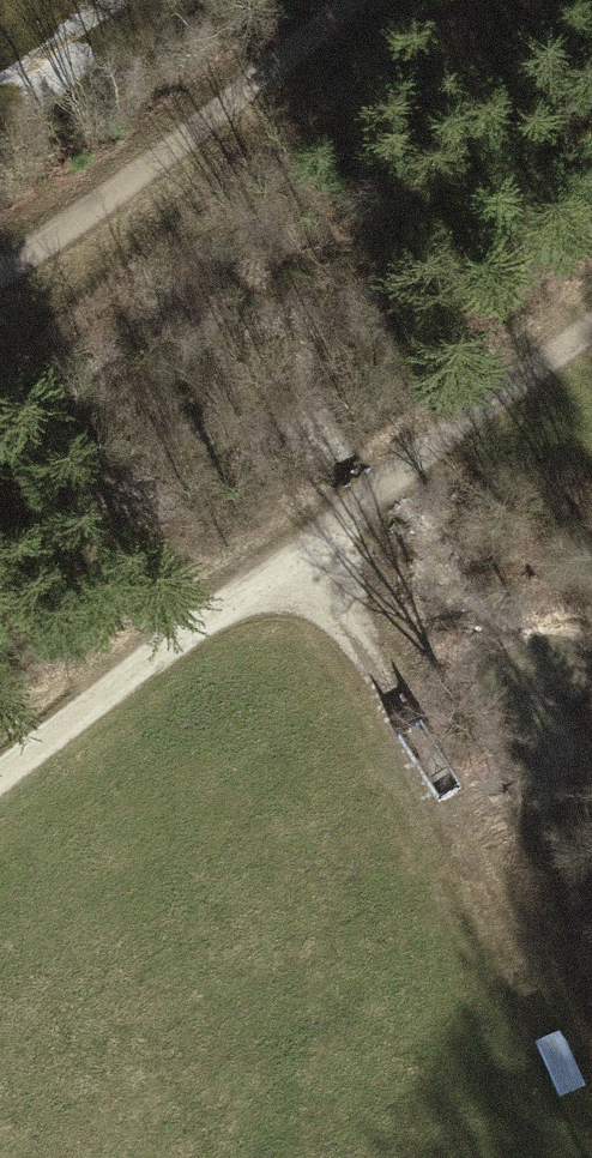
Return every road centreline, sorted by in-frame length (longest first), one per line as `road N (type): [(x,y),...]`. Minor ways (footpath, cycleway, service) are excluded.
road 1 (track): [(0,788),(591,338)]
road 2 (track): [(307,556),(587,1102),(587,1157)]
road 3 (track): [(0,284),(82,234),(371,0)]

